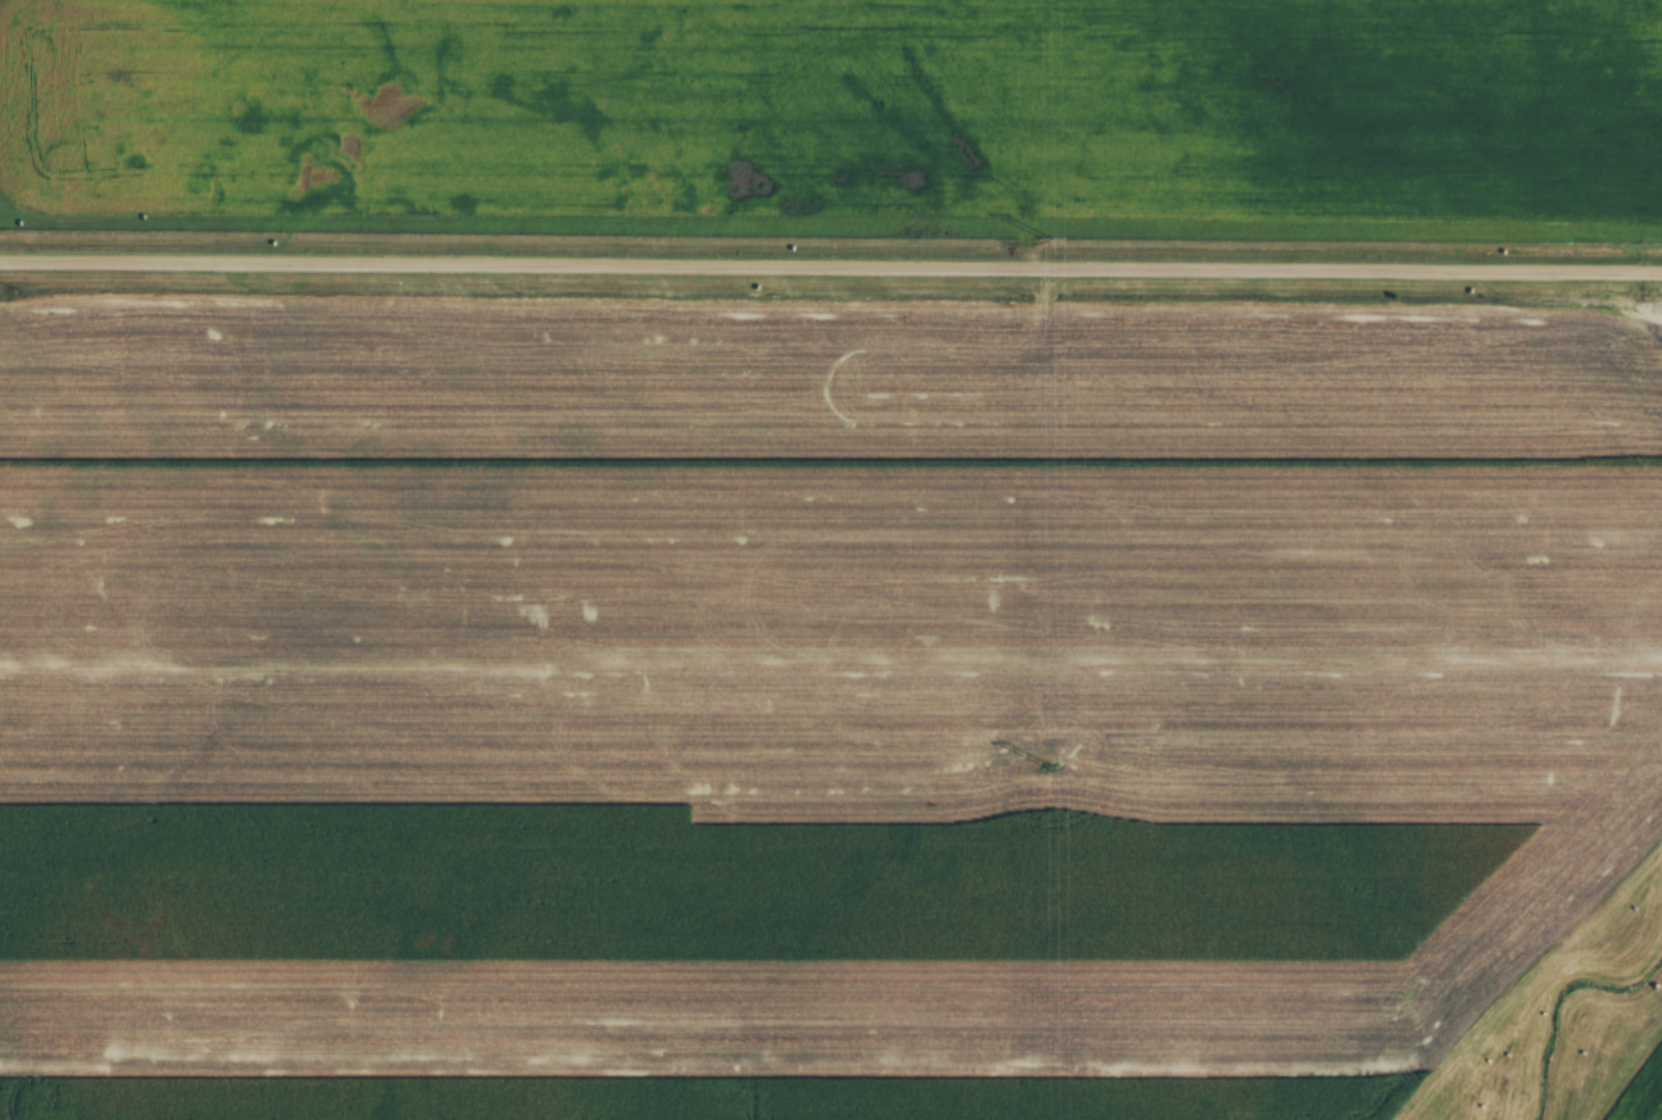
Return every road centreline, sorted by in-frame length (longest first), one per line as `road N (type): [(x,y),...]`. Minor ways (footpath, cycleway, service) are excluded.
road 1 (track): [(1661,270),(0,256)]

